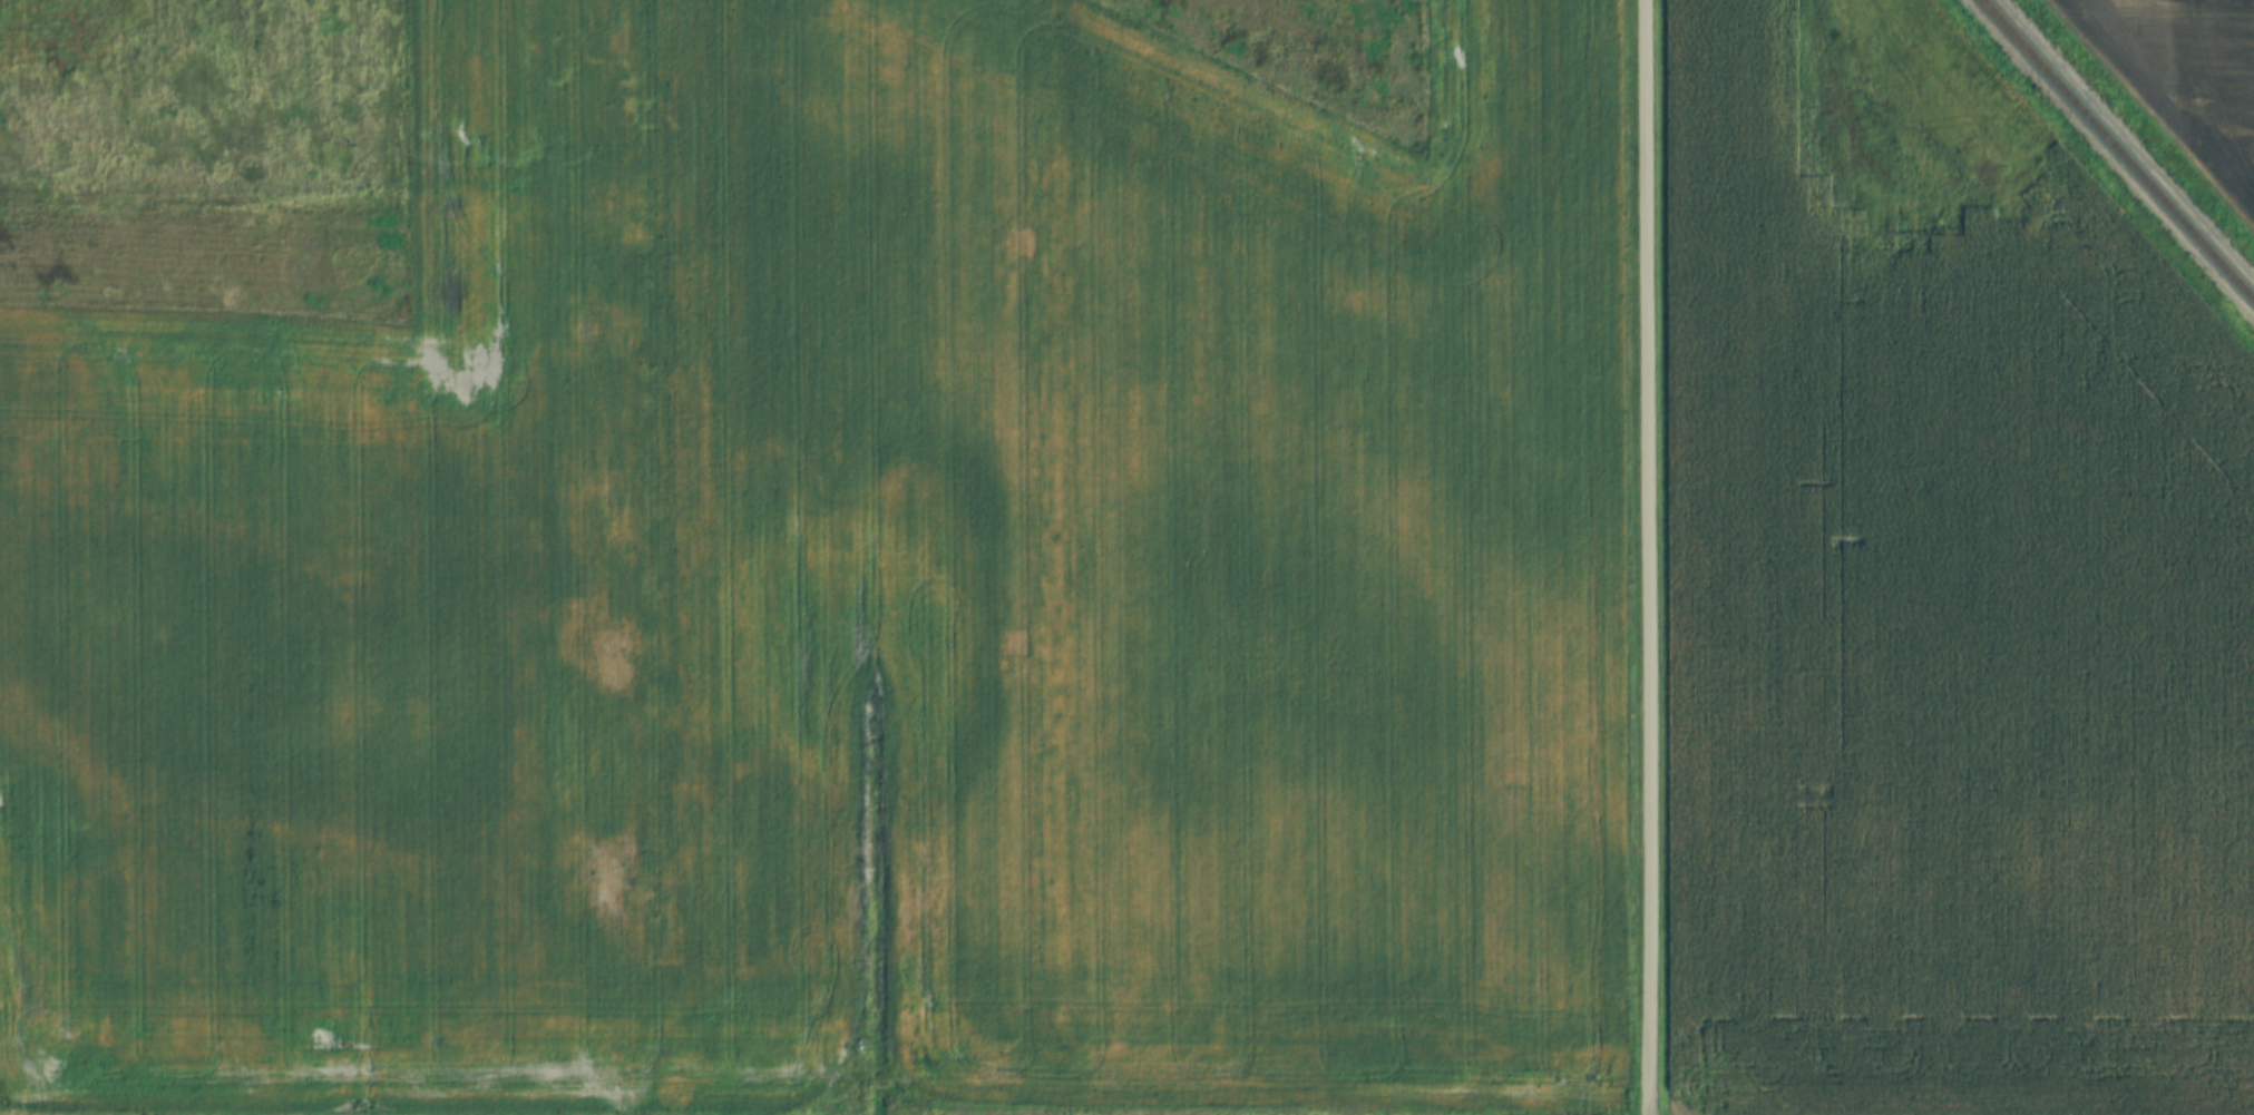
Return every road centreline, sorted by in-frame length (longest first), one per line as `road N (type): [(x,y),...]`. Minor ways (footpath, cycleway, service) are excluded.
road 1 (residential): [(1656,1114),(1647,0)]

